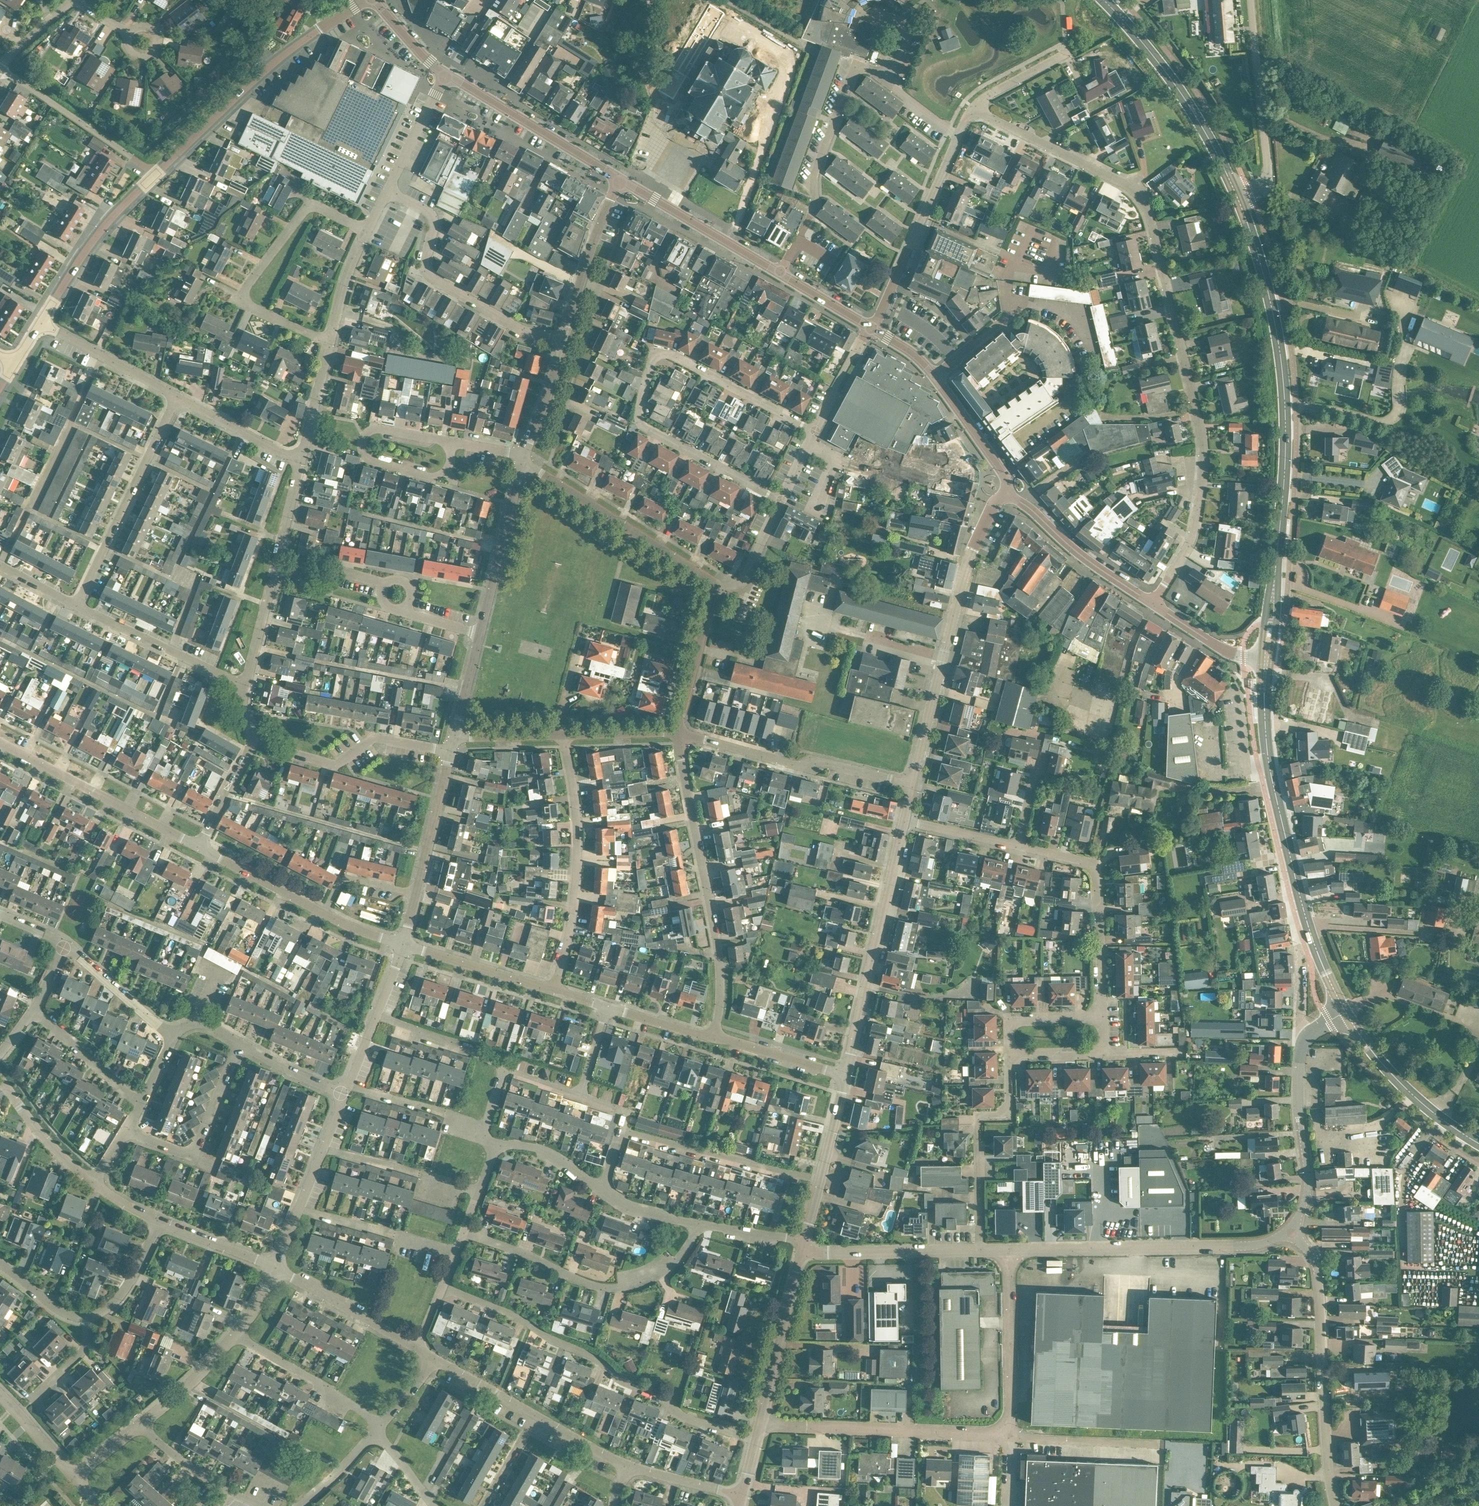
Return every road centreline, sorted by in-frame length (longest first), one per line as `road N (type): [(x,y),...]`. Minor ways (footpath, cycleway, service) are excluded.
road 1 (residential): [(974,108),(1122,184),(1144,207),(1204,442),(1191,543),(1152,605)]
road 2 (tertiary): [(41,323),(123,204),(252,82),(366,0)]
road 3 (residential): [(814,430),(669,354),(651,362),(639,413),(644,428),(781,500)]
road 4 (secondary): [(1276,570),(1284,386),(1270,302),(1244,216)]
road 5 (residential): [(756,1438),(685,1417),(599,1359),(444,1286)]
road 6 (unclassified): [(912,785),(967,559),(994,504),(1007,494)]
road 7 (residential): [(713,1037),(718,955),(679,733)]
road 8 (unclassified): [(1334,1505),(1317,1273),(1290,1232)]
road 9 (unclassified): [(1012,1249),(1254,1245),(1290,1232)]
road 10 (residential): [(330,343),(249,305),(243,293),(306,210),(318,208),(365,234)]
road 11 (residential): [(464,1232),(584,1283),(621,1287),(664,1272),(698,1223)]
road 12 (residential): [(387,191),(434,217),(425,262),(431,278),(522,330),(563,342)]
road 13 (unclassified): [(845,1076),(903,821)]
road 14 (secondary): [(1244,216),(1182,97),(1103,0)]
road 15 (residential): [(554,991),(577,850),(562,735)]
road 16 (residential): [(780,274),(815,207),(816,169),(857,67),(884,80)]
road 17 (residential): [(1011,1437),(760,1420)]
road 18 (residential): [(912,785),(817,761),(806,768),(679,733)]
road 19 (secondary): [(1315,945),(1271,772),(1265,713)]
road 20 (residential): [(77,607),(177,396)]
road 21 (residential): [(1103,1019),(1094,865),(1018,847)]
road 22 (residential): [(243,684),(301,463)]
road 23 (residential): [(713,587),(523,461)]
road 24 (unclassified): [(199,847),(0,742)]
road 25 (residential): [(452,443),(376,428),(361,444),(374,461),(426,477),(446,473),(450,454)]
road 26 (unclassified): [(1257,211),(1268,191),(1268,164),(1250,0)]
road 27 (residential): [(871,328),(958,135)]
road 28 (residential): [(820,1181),(620,1129)]
road 29 (unclassified): [(621,179),(446,73)]
road 30 (residential): [(125,1129),(193,1156),(239,1043)]
road 31 (unclassified): [(1290,1232),(1307,1197),(1302,1041)]
road 32 (secondary): [(1478,1142),(1379,1062),(1343,1008)]
road 33 (residential): [(1011,1437),(1012,1249)]
road 34 (unclassified): [(780,274),(621,179)]
road 35 (residential): [(243,684),(77,607)]
road 36 (unclassified): [(1152,605),(1007,494)]
road 37 (residential): [(523,461),(478,634)]
road 38 (unclassified): [(803,1250),(980,1250)]
road 39 (unclassified): [(760,1420),(803,1250)]
road 40 (residential): [(199,847),(248,754),(243,684)]
road 41 (residential): [(452,752),(376,736),(335,766),(290,754)]
road 42 (residential): [(621,179),(563,342)]
road 43 (residential): [(381,1426),(236,1334)]
road 44 (residential): [(418,1347),(275,1266)]
road 45 (unclassified): [(554,991),(404,945)]
road 46 (residential): [(177,396),(41,323)]
road 47 (residential): [(1162,1445),(1011,1437)]
road 48 (residential): [(679,733),(713,587)]
road 49 (residential): [(261,1505),(178,1458),(140,1423)]
road 50 (residential): [(417,893),(452,752)]
road 51 (residential): [(93,1185),(0,1076)]
road 52 (residential): [(142,1102),(34,1010)]
road 53 (unclassified): [(324,913),(199,847)]
road 54 (residential): [(173,1038),(65,947)]
road 55 (residential): [(301,463),(177,396)]
road 56 (unclassified): [(1007,494),(1003,472),(935,376)]
road 57 (residential): [(504,1068),(468,1046),(376,1014)]
road 58 (unclassified): [(845,1076),(713,1037)]
road 59 (residential): [(387,191),(446,73)]
road 60 (residential): [(140,1423),(236,1334)]
road 61 (residential): [(1103,1019),(1009,1021),(1009,1055)]
road 62 (residential): [(160,1219),(117,1300),(87,1318)]
road 63 (residential): [(563,342),(523,461)]
road 64 (residential): [(275,1266),(160,1219)]
road 65 (residential): [(743,1493),(623,1463)]
road 66 (residential): [(301,463),(330,343)]
road 67 (unclassified): [(1262,655),(1222,648),(1152,605)]
road 68 (residential): [(781,500),(747,577),(713,587)]

